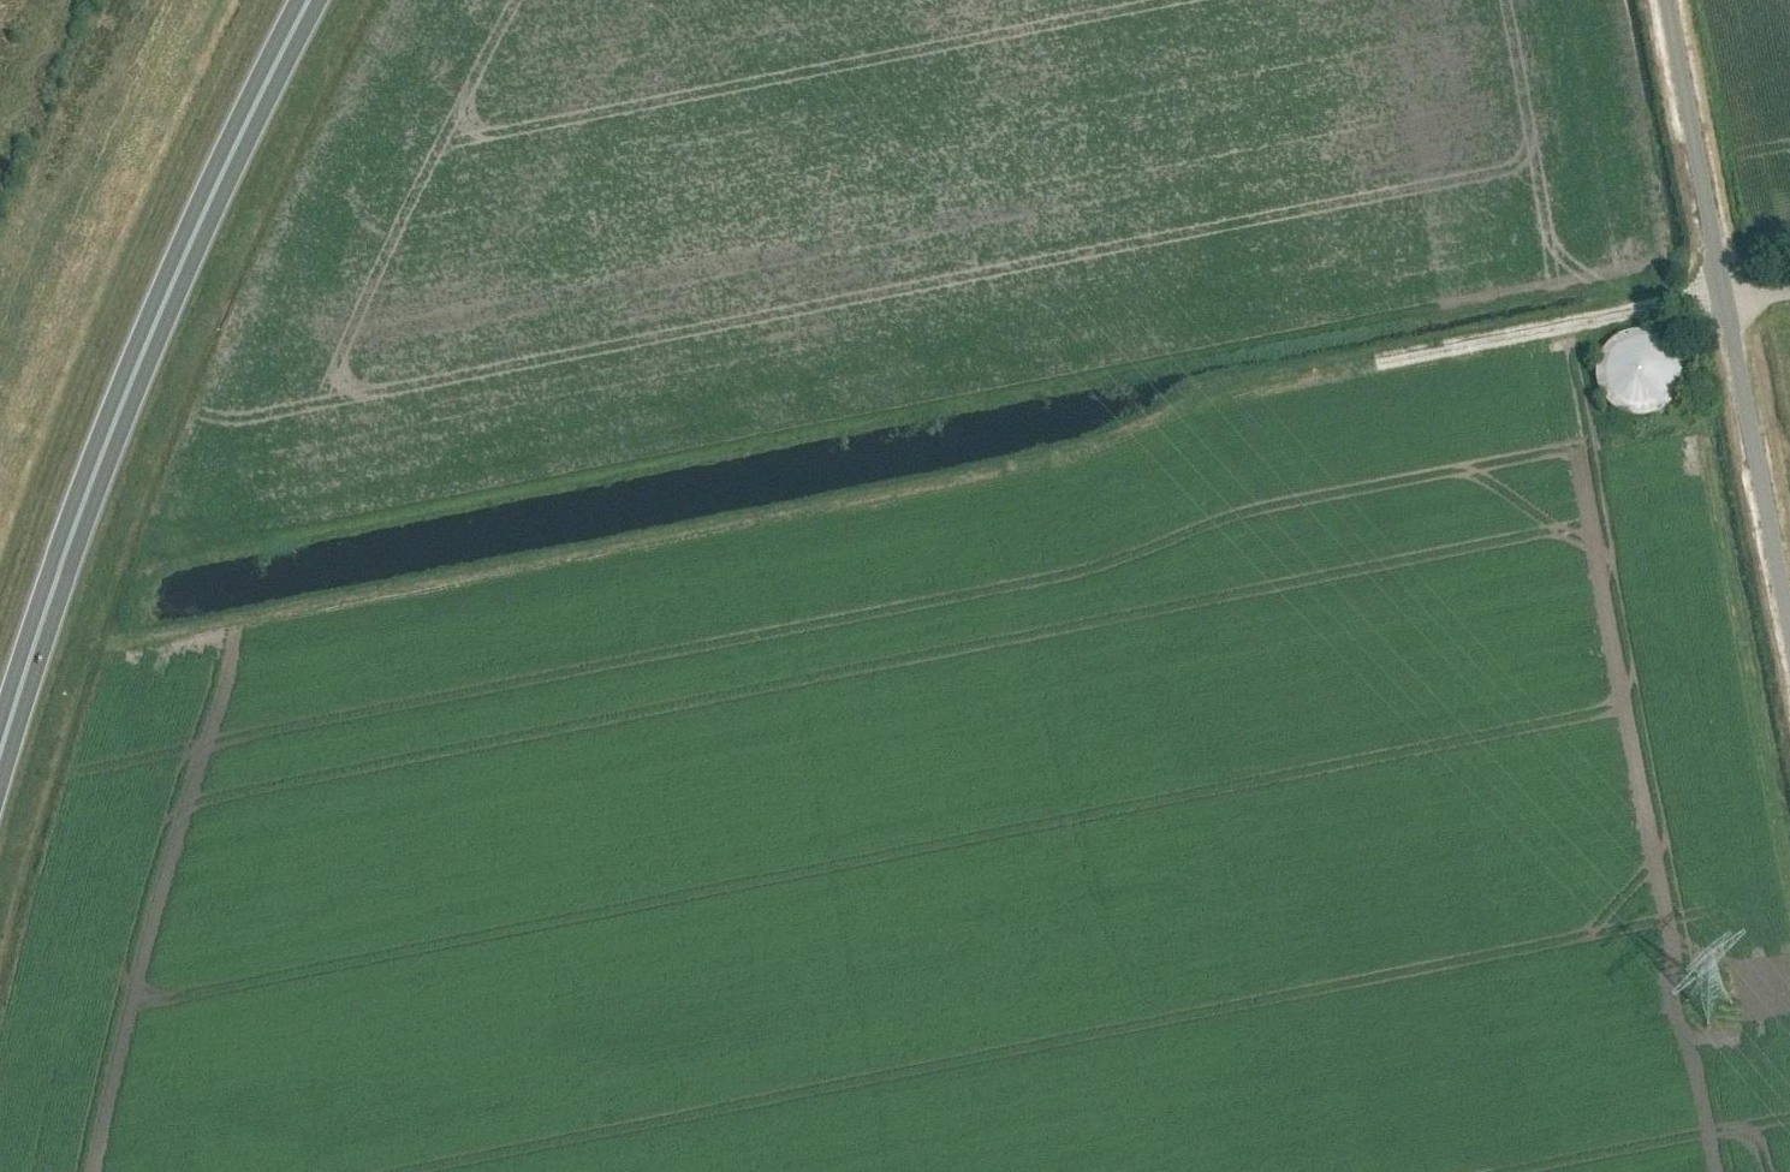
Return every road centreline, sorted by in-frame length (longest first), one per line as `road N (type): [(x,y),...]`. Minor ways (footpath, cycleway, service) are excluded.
road 1 (trunk): [(0,757),(94,476),(214,190),(309,0)]
road 2 (unclassified): [(1789,628),(1667,0)]

